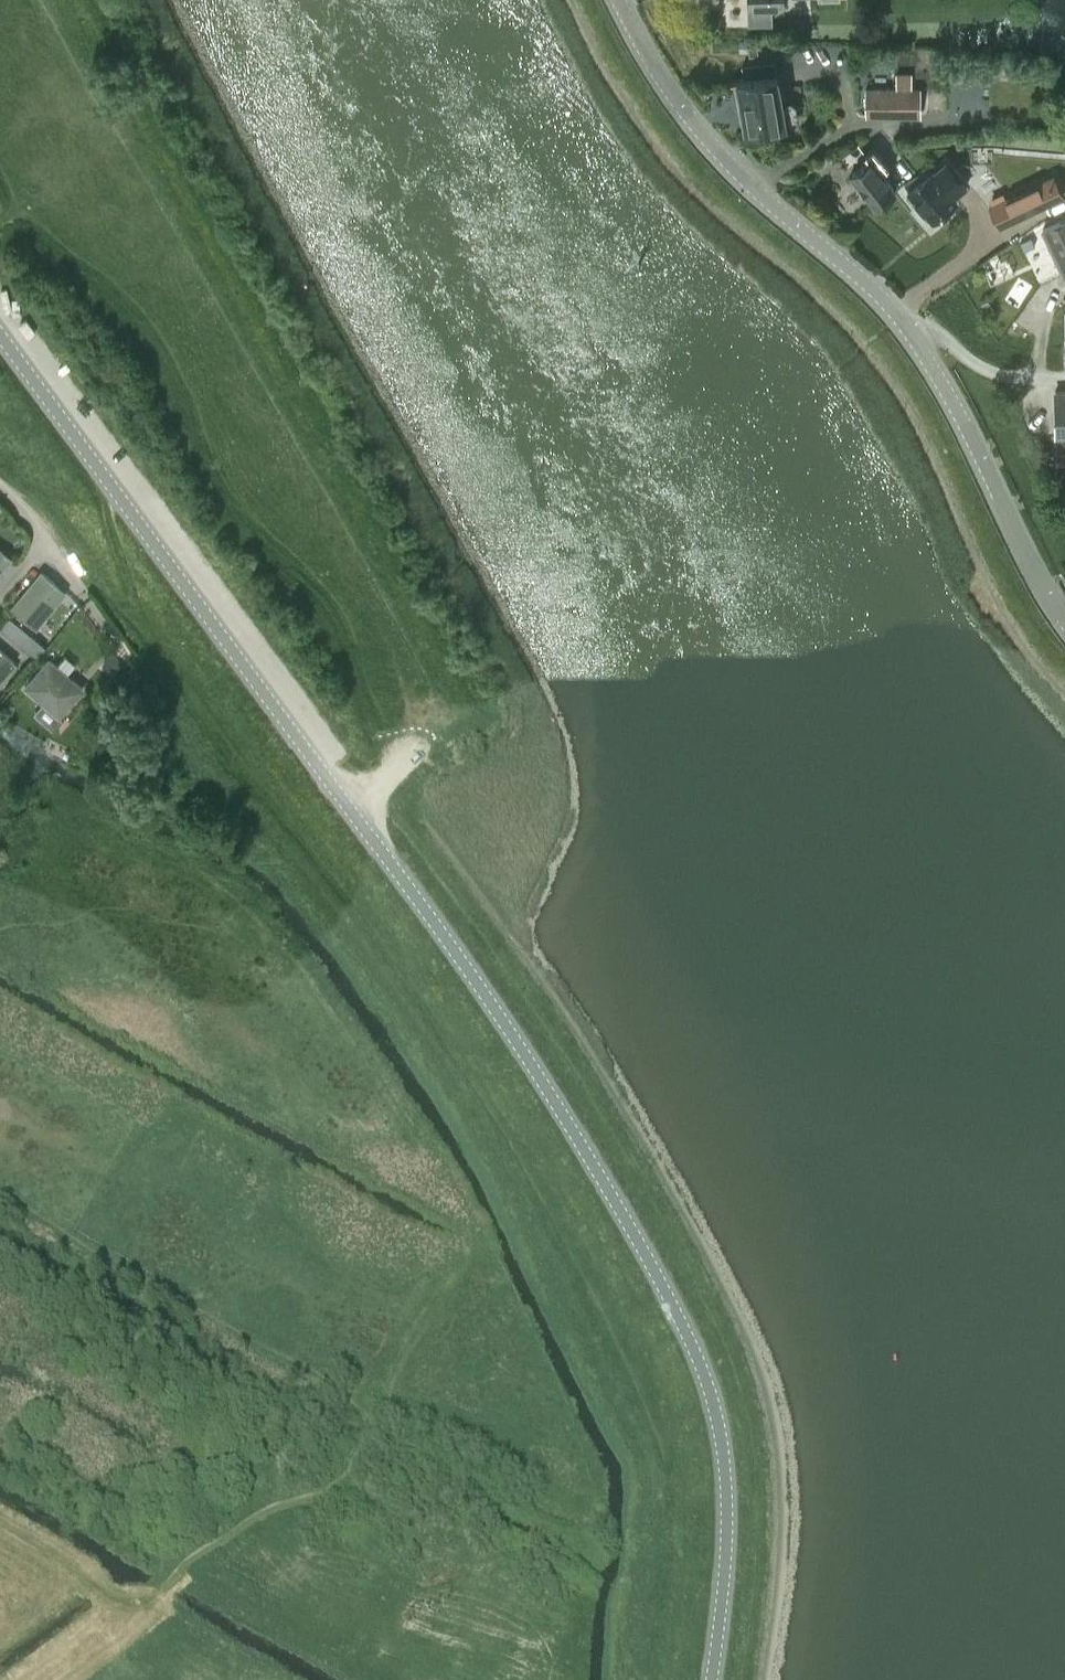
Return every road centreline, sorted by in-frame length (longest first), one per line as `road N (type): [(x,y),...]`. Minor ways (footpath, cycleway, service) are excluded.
road 1 (tertiary): [(712,1679),(726,1546),(721,1422),(675,1305),(453,949),(0,335)]
road 2 (track): [(742,1679),(758,1541),(756,1434),(740,1374),(703,1296),(500,965),(374,793),(313,765)]
road 3 (tertiary): [(1064,619),(914,335),(882,297),(729,164),(663,78),(619,0)]

